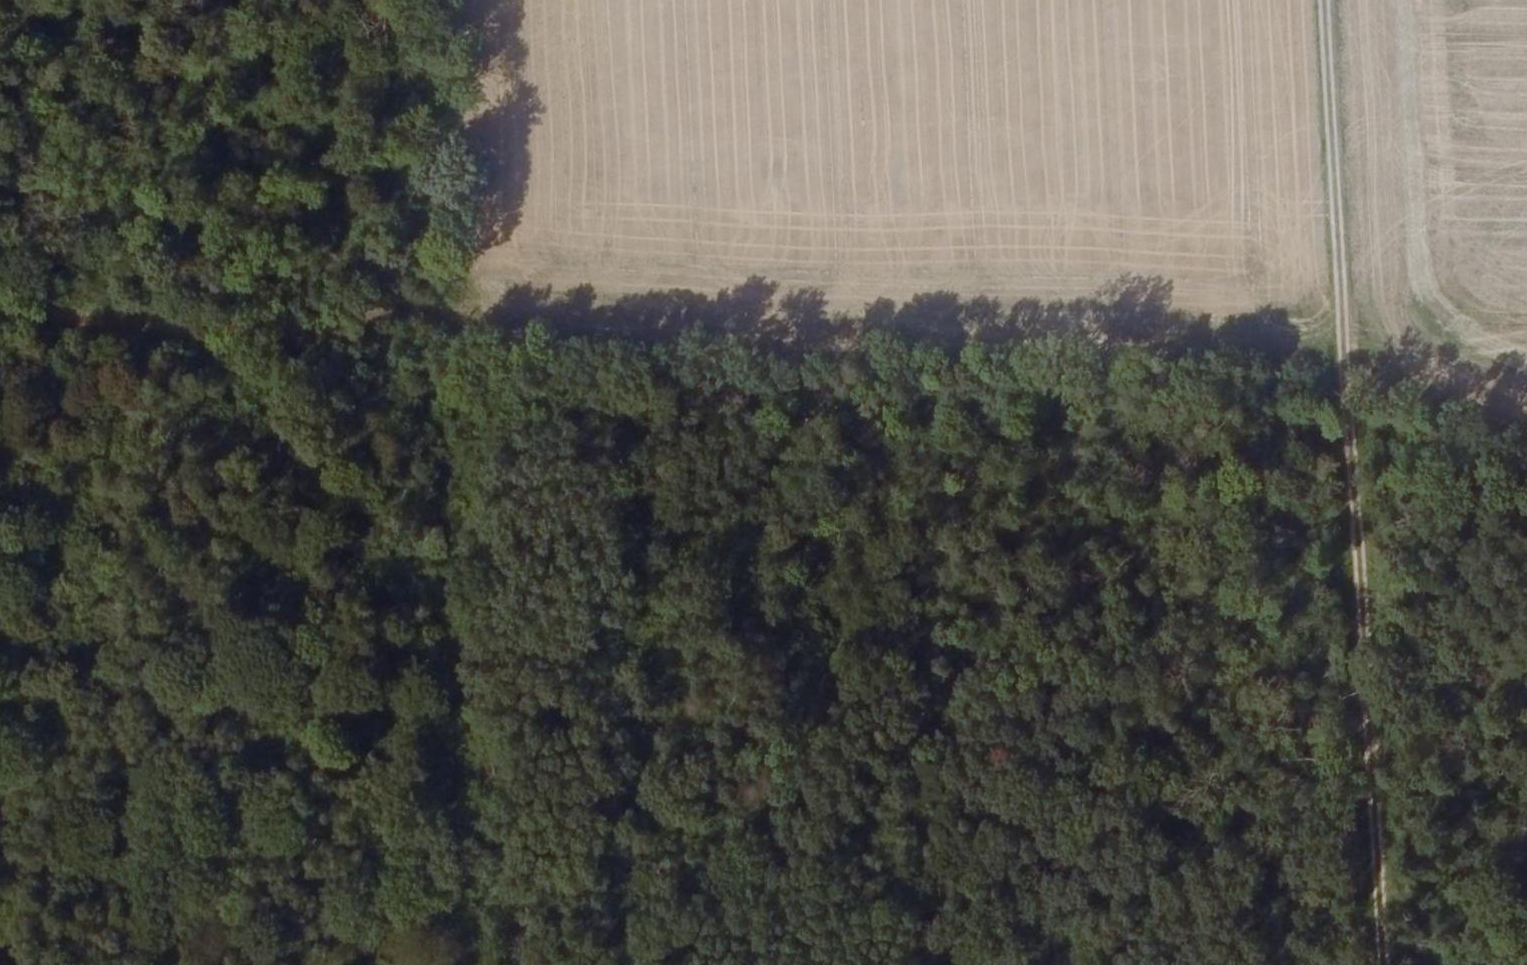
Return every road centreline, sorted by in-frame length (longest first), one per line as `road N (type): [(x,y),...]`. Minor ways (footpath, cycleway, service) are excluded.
road 1 (track): [(1329,0),(1390,964)]

